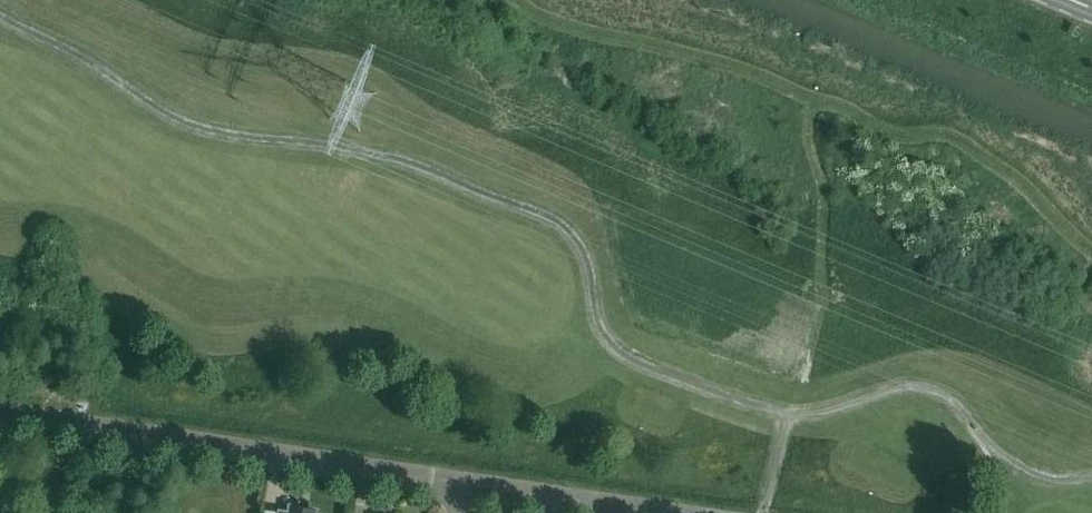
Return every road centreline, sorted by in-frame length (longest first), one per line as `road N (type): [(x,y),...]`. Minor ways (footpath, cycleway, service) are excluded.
road 1 (residential): [(458,482),(0,417)]
road 2 (residential): [(643,512),(458,482)]

